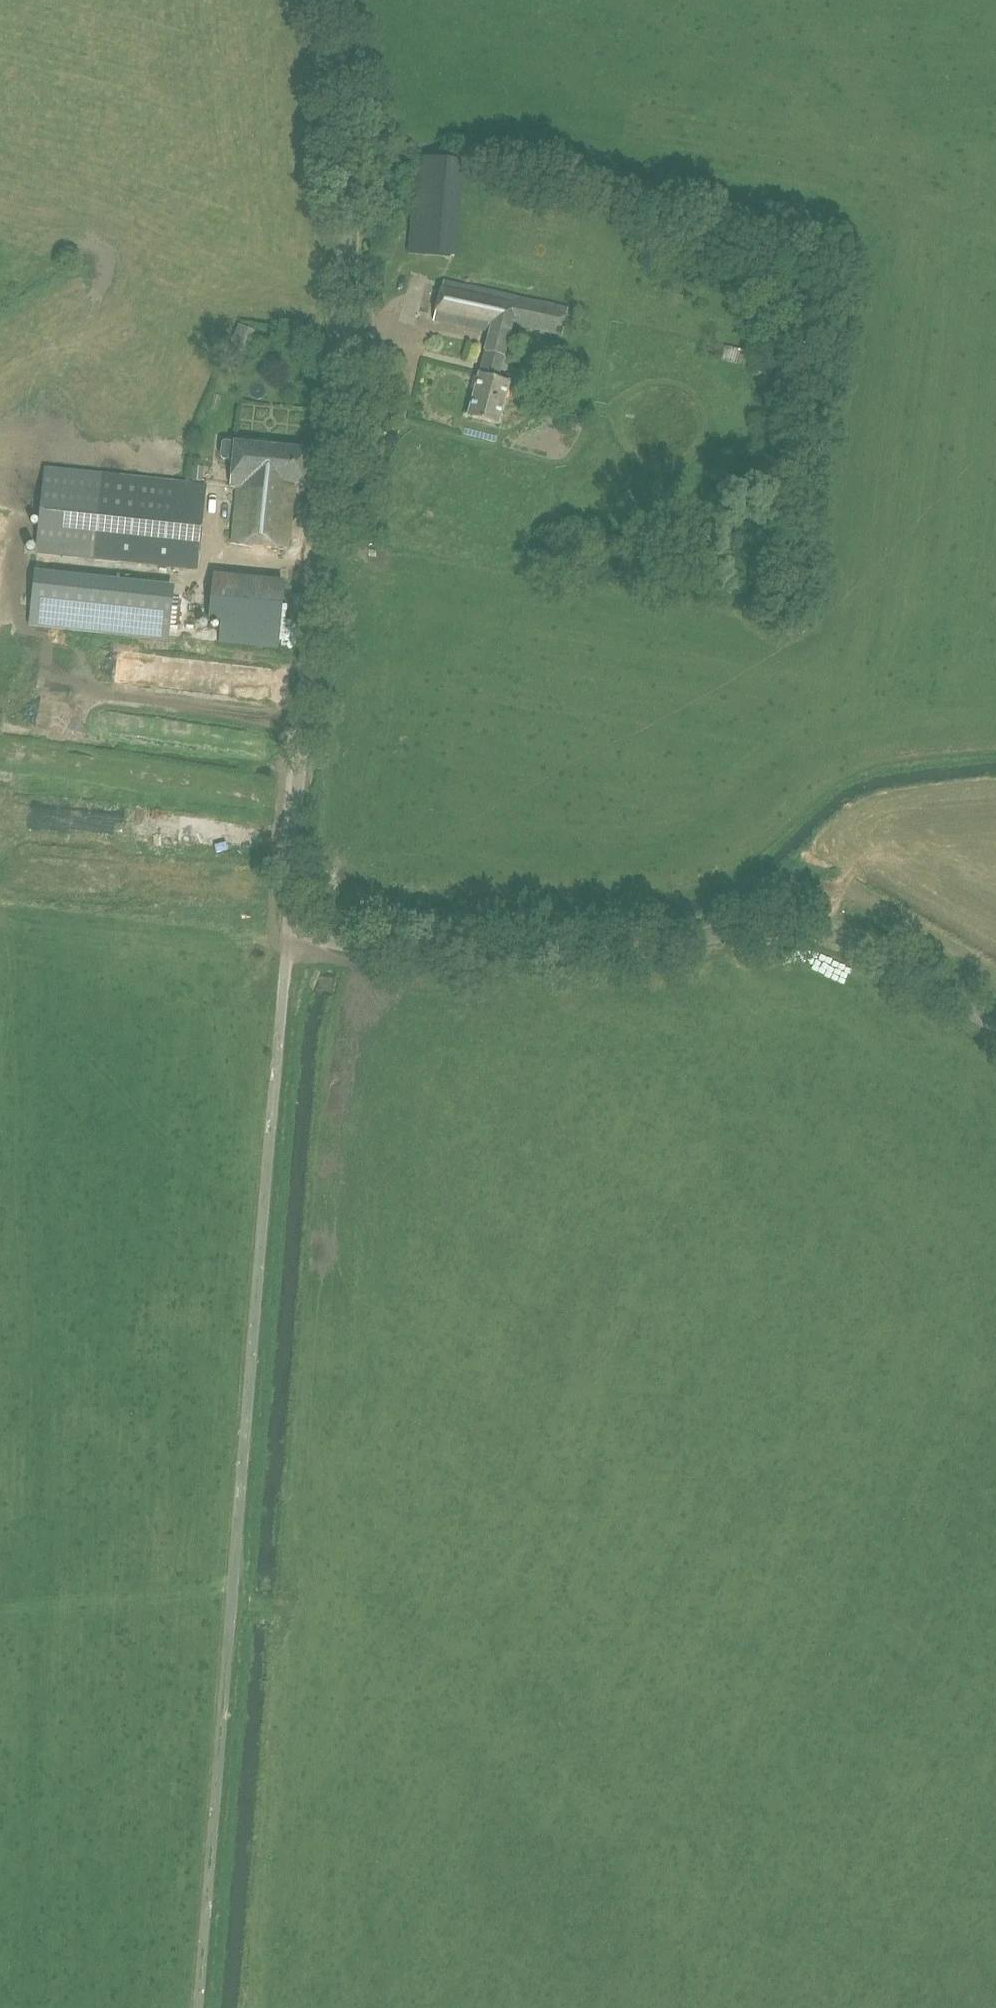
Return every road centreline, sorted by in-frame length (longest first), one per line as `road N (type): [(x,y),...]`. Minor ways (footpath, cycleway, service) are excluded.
road 1 (unclassified): [(995,1023),(864,941),(817,924),(619,943),(287,937),(327,252),(321,0)]

